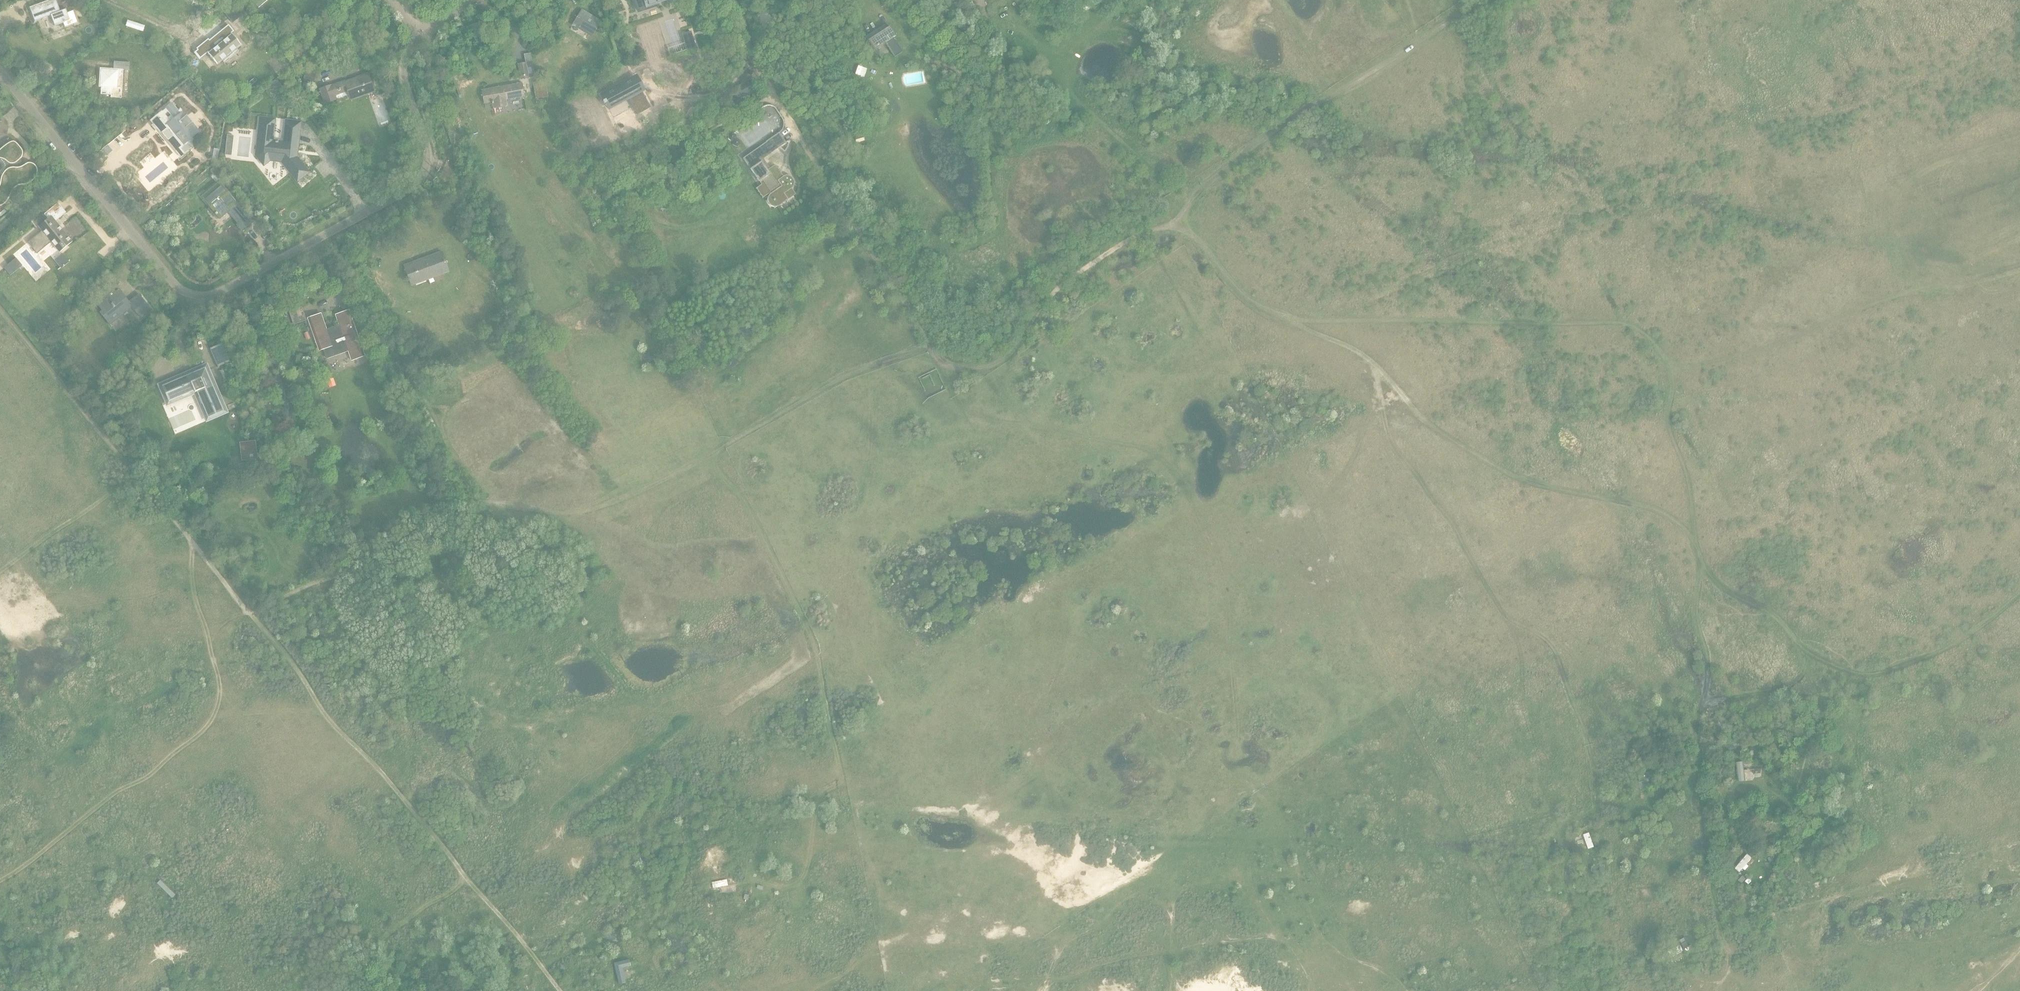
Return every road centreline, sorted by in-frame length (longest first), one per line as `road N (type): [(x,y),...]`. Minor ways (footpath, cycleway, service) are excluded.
road 1 (track): [(2019,590),(1926,655),(1872,673),(1807,656),(1781,622),(1710,576),(1669,428),(1671,373),(1640,331),(1619,323),(1288,320),(1256,307),(1179,223),(1093,259),(1049,295),(1010,354),(991,366),(944,362),(927,348)]
road 2 (track): [(1411,990),(1292,942),(1262,917),(1241,882),(1238,858),(1267,831),(1269,800),(1232,763),(1238,726),(1225,585),(1181,475),(1167,458),(1132,444),(966,413),(938,358)]
road 3 (track): [(0,310),(561,990)]
road 4 (track): [(1046,990),(1054,930),(1036,890),(986,848),(978,749),(1014,682),(1022,630),(1037,600),(1175,523),(1189,493)]
road 5 (residential): [(82,173),(173,294),(201,302),(417,184),(428,154),(403,66),(419,39)]
road 6 (track): [(193,544),(191,580),(219,679),(214,717),(155,771),(116,791),(0,880)]
road 7 (unclassified): [(927,348),(813,166),(723,0)]
road 8 (track): [(1179,223),(1201,190),(1295,117),(1481,0)]
road 9 (track): [(462,872),(446,897),(384,935),(319,990)]
road 10 (track): [(136,474),(0,570)]
road 11 (residential): [(82,173),(0,73)]

